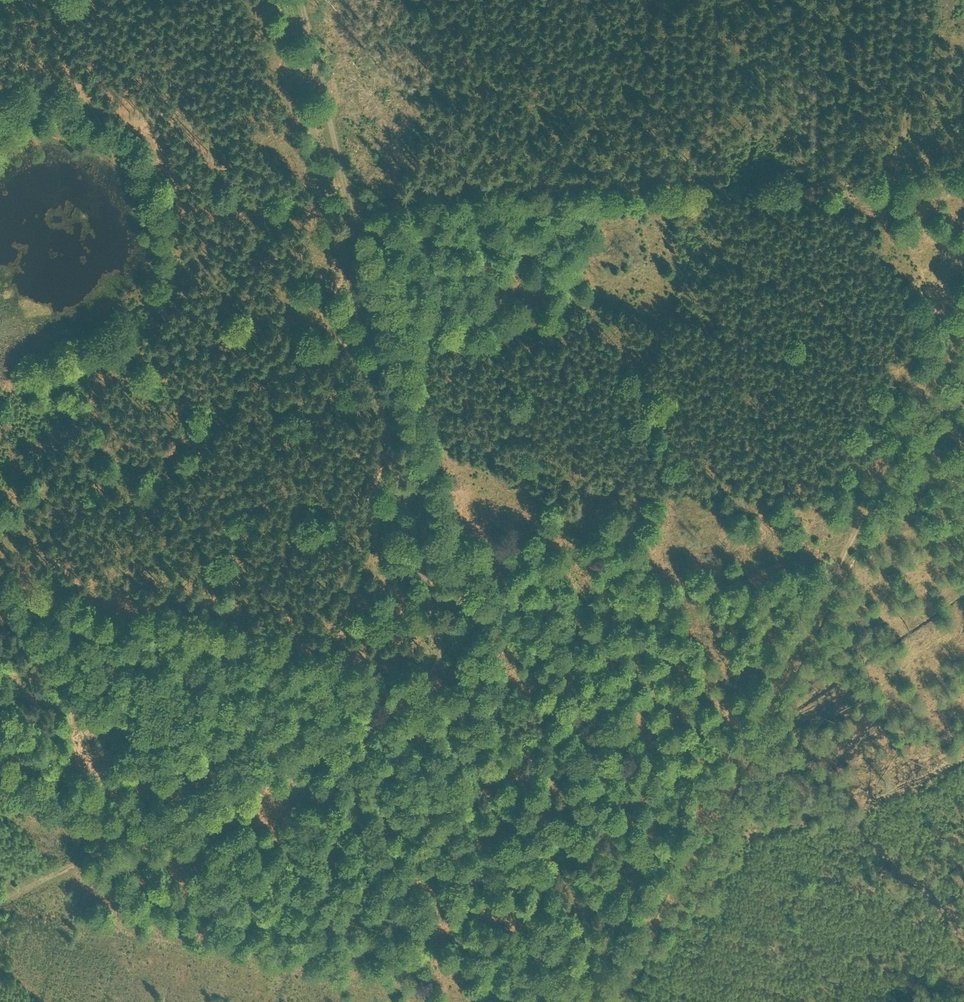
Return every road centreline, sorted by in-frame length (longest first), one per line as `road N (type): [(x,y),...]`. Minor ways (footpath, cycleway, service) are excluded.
road 1 (track): [(541,1001),(302,0)]
road 2 (track): [(0,898),(464,675),(852,539)]
road 3 (track): [(612,1001),(963,323)]
road 4 (track): [(0,574),(444,671)]
road 5 (track): [(0,796),(149,826)]

